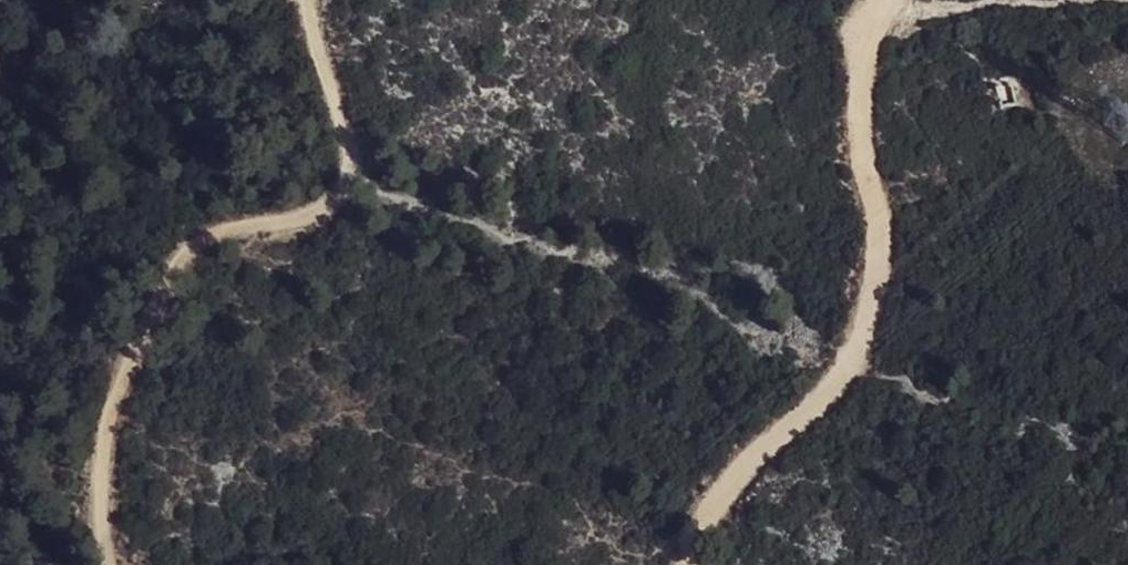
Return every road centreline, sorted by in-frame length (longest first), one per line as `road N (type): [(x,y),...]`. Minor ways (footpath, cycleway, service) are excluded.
road 1 (track): [(109,564),(101,481),(111,405),(184,261),(202,238),(314,210),(339,194),(347,176),(349,154),(309,0)]
road 2 (track): [(882,11),(867,52),(863,124),(879,246),(871,306),(849,367),(724,500),(704,564)]

